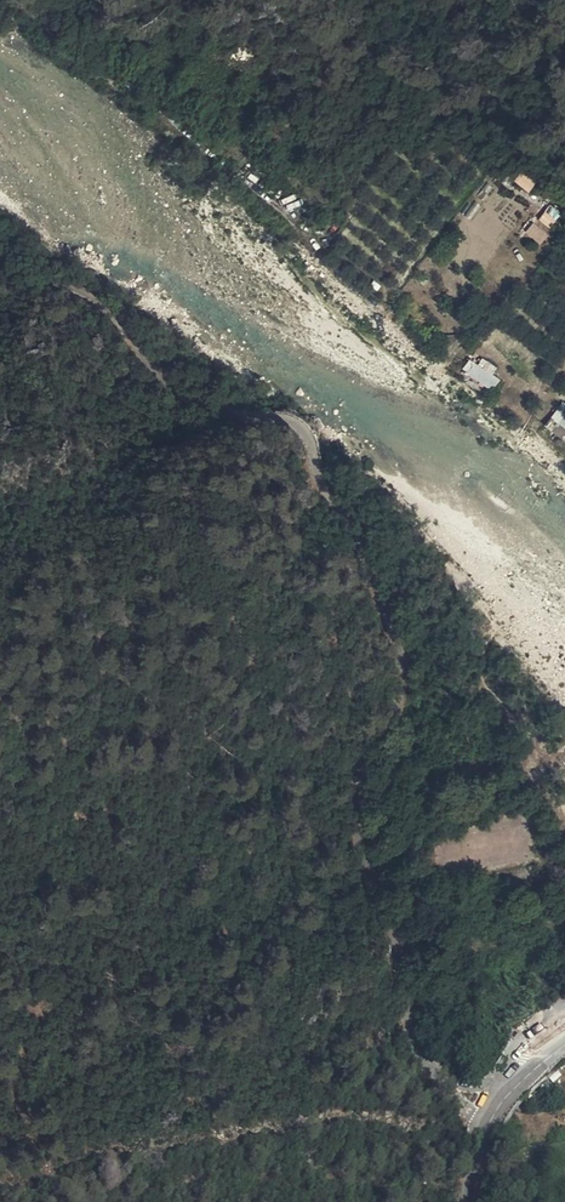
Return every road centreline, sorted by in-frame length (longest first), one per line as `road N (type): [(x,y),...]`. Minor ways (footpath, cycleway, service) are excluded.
road 1 (unclassified): [(0,274),(85,293),(181,398),(205,411),(297,420),(310,433),(321,477),(364,552),(404,672),(402,701),(366,775),(364,846),(388,912),(404,1016),(419,1049),(491,1115)]
road 2 (track): [(564,477),(341,283),(291,220),(234,169),(38,17),(30,0)]

